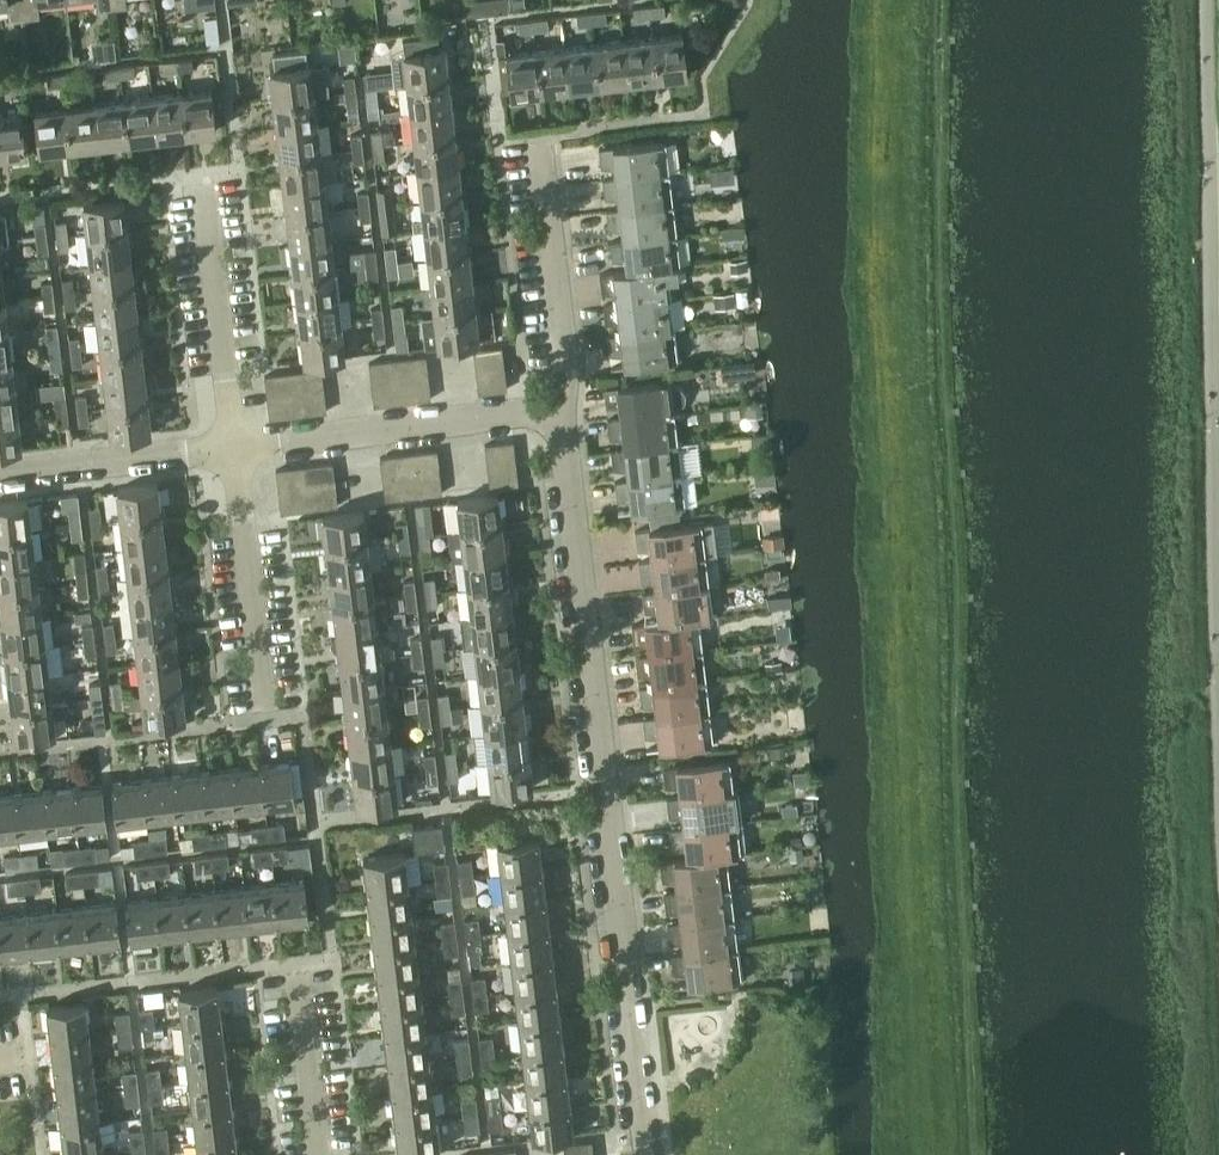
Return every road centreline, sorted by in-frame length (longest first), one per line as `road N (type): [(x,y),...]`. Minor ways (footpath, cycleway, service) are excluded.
road 1 (residential): [(648,1154),(559,408)]
road 2 (unclassified): [(1218,568),(1205,0)]
road 3 (residential): [(235,448),(559,408)]
road 4 (residential): [(266,713),(235,448)]
road 5 (residential): [(559,408),(563,375),(534,147)]
road 6 (residential): [(235,448),(204,187)]
road 7 (residential): [(0,478),(235,448)]
road 8 (residential): [(316,1154),(295,974)]

